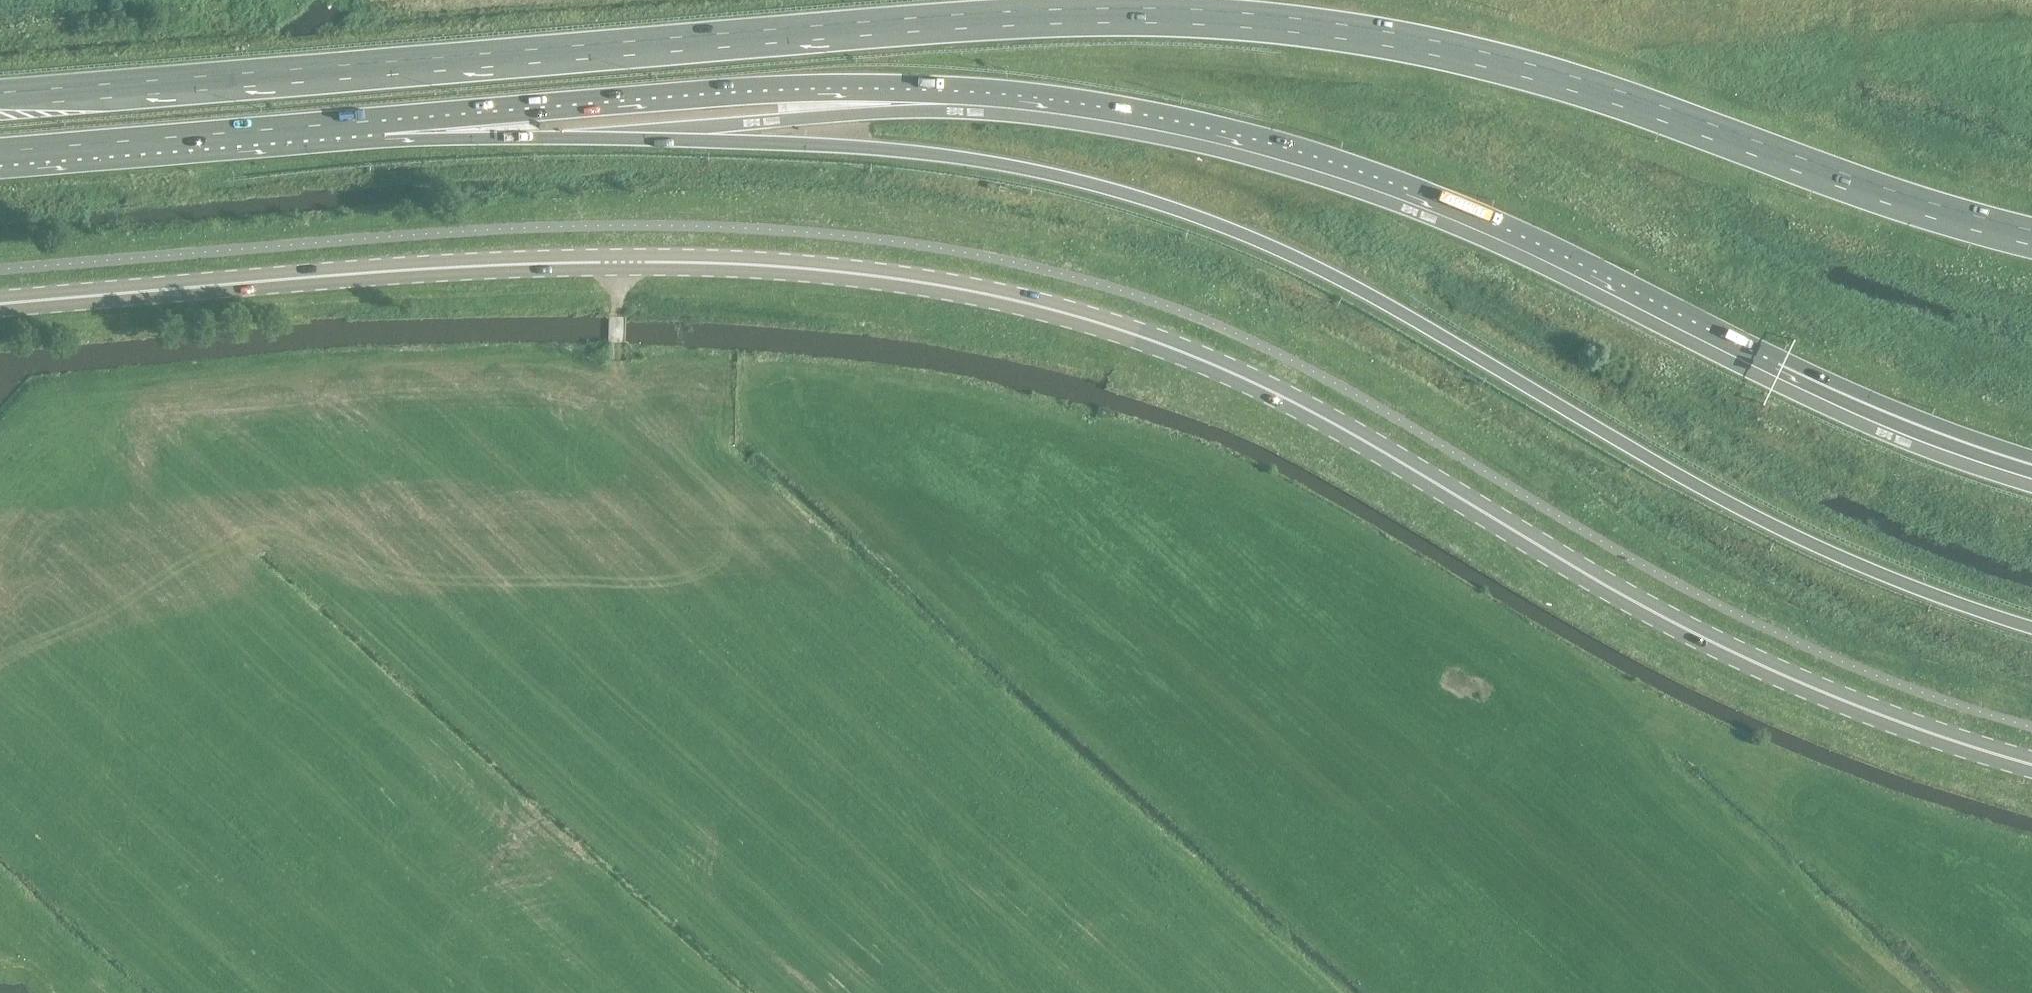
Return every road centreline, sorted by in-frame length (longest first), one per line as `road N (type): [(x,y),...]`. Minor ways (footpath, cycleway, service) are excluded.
road 1 (secondary): [(2031,764),(1870,711),(1719,646),(1272,391),(1150,340),(1044,310),(834,271),(621,262),(427,267),(0,303)]
road 2 (trunk): [(2031,237),(1480,58),(1372,36),(1199,17),(999,19),(0,97)]
road 3 (trunk): [(385,119),(540,135),(941,155),(1055,175),(1177,210),(1376,298),(1796,540),(2031,631)]
road 4 (trunk): [(385,119),(806,88),(993,92),(1127,111),(1322,159),(1492,223),(1871,406),(2031,464)]
road 5 (trunk): [(0,151),(385,119)]

